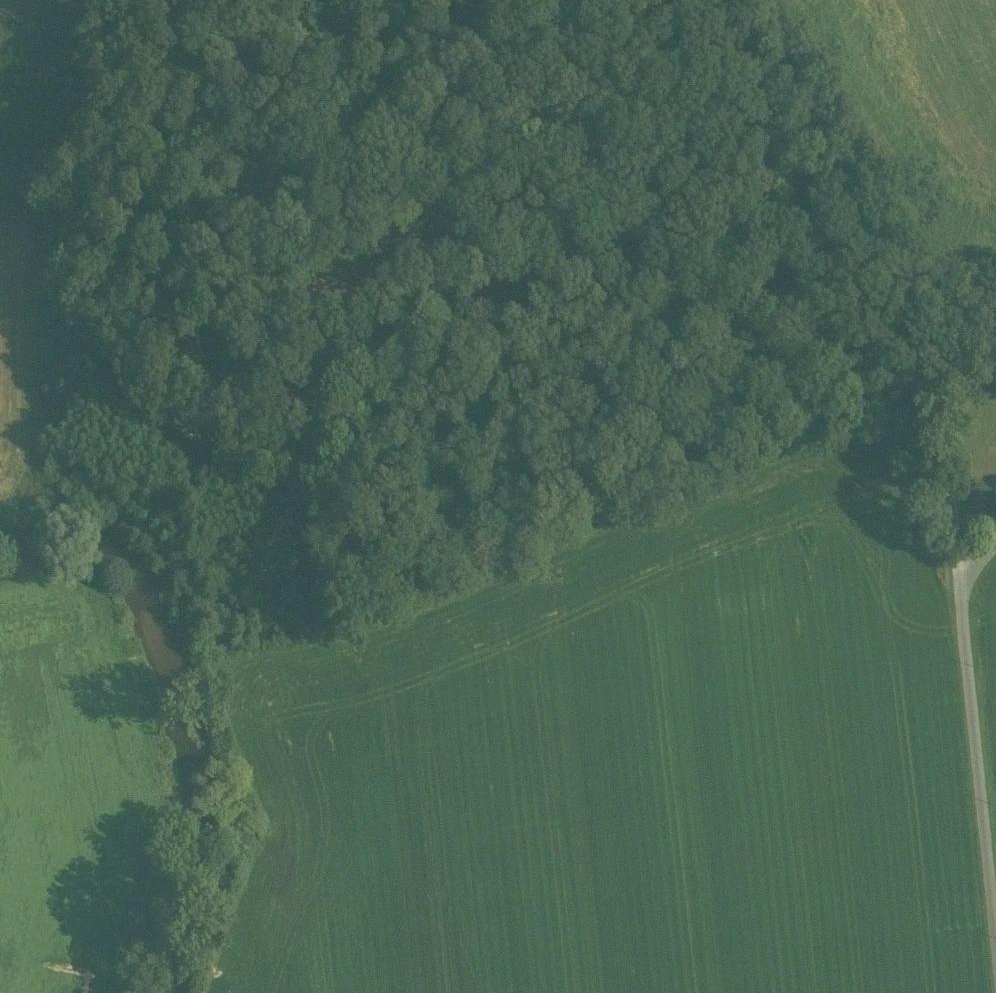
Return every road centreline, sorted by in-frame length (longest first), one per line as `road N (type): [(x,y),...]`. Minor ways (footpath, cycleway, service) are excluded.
road 1 (track): [(979,560),(947,479),(924,290),(788,0)]
road 2 (track): [(103,20),(74,212),(31,278),(40,503)]
road 3 (unclassified): [(995,546),(971,573),(963,603),(995,949)]
road 4 (track): [(0,21),(103,20),(110,0)]

